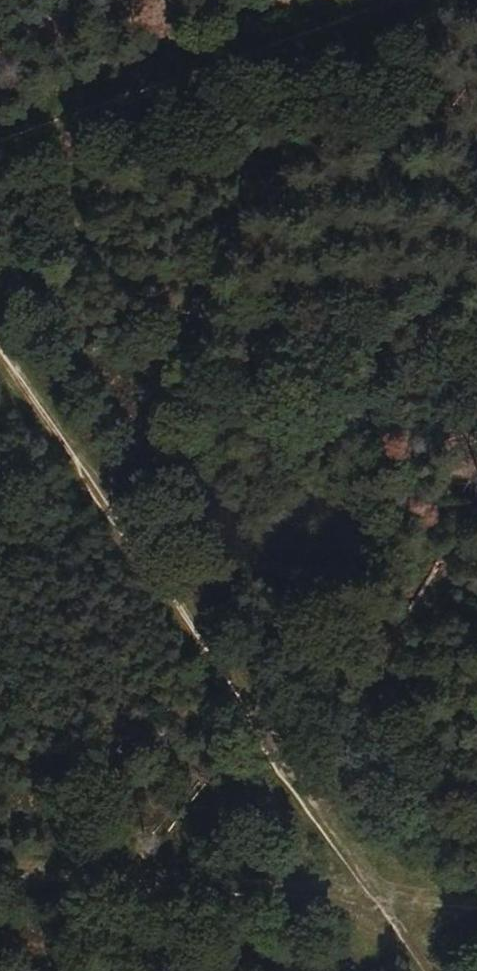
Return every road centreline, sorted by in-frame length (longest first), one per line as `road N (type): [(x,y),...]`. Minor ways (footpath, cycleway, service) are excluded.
road 1 (track): [(0,345),(427,970)]
road 2 (track): [(0,872),(476,911)]
road 3 (track): [(0,141),(397,0)]

